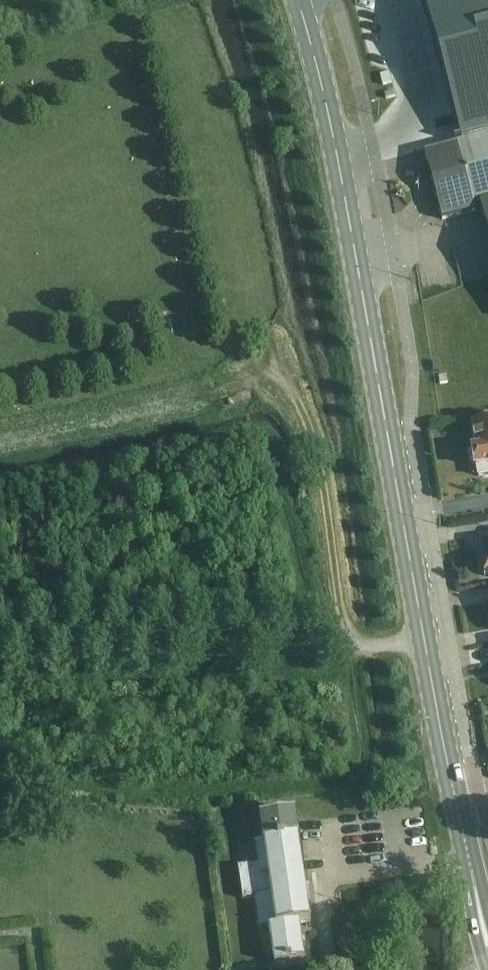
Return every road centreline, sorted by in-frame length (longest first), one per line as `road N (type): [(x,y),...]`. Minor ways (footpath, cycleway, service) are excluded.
road 1 (secondary): [(455,804),(346,186),(298,0)]

